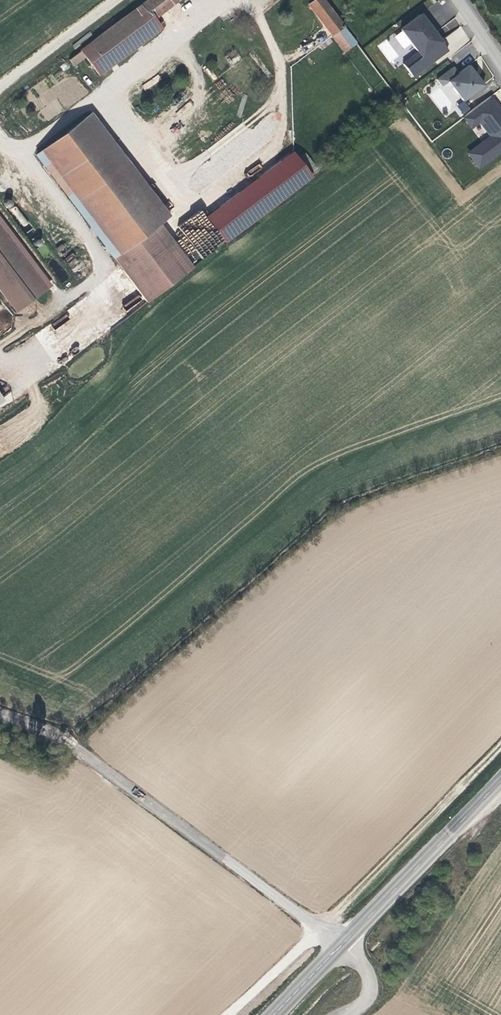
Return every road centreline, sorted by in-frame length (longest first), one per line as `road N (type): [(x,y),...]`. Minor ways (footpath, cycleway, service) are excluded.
road 1 (track): [(225,1014),(500,743)]
road 2 (secondary): [(346,941),(500,780)]
road 3 (residential): [(0,87),(117,0)]

